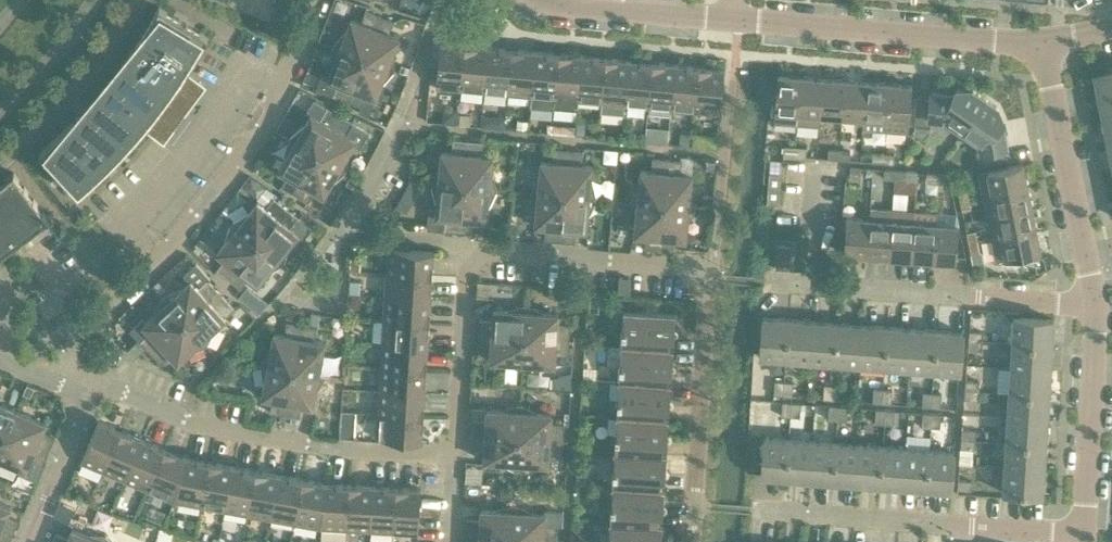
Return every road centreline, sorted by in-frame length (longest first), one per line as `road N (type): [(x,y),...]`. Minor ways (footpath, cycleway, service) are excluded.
road 1 (residential): [(693,541),(709,272),(473,246)]
road 2 (residential): [(89,383),(82,322),(176,240),(260,133),(317,0)]
road 3 (residential): [(89,383),(197,424),(333,450),(455,456)]
road 4 (residential): [(764,512),(1083,534)]
road 5 (tertiary): [(1045,50),(731,18)]
road 6 (residential): [(817,285),(1097,308)]
road 7 (tertiary): [(1097,308),(1045,50)]
road 8 (tertiary): [(1083,534),(1097,308)]
road 9 (residential): [(455,456),(473,246)]
road 10 (tertiary): [(731,18),(542,0)]
road 11 (residential): [(28,541),(89,383)]
road 12 (secondary): [(0,112),(96,0)]
road 13 (residential): [(473,246),(349,227)]
road 14 (residential): [(817,285),(815,164)]

